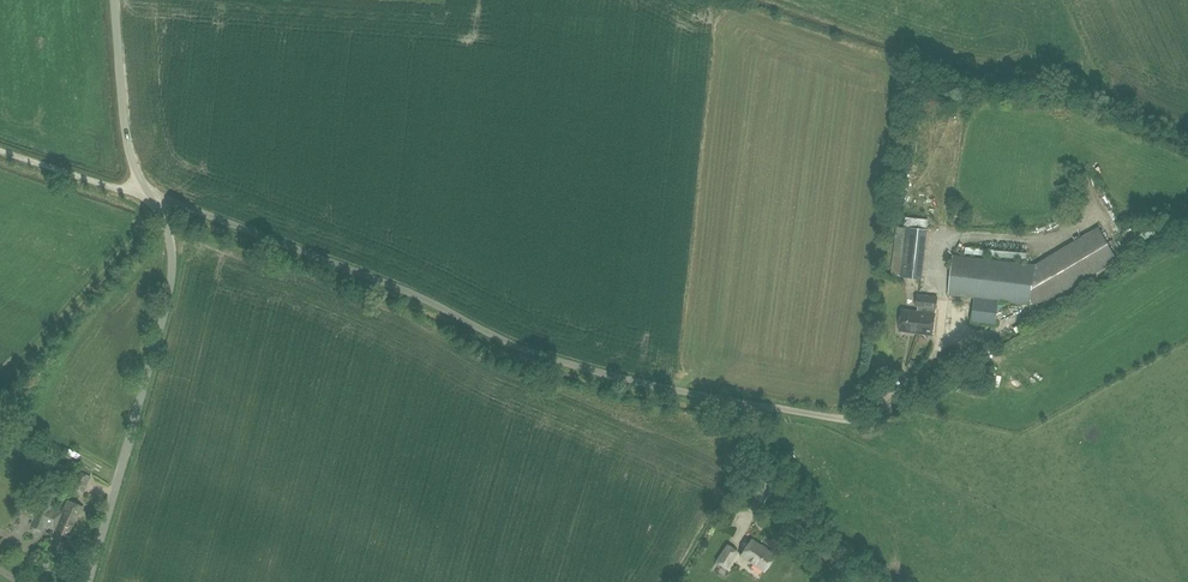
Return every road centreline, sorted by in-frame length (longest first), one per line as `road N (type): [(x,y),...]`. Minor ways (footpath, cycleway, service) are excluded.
road 1 (unclassified): [(858,419),(652,385),(536,354),(404,289),(149,196)]
road 2 (unclassified): [(87,581),(172,279),(169,233),(149,196)]
road 3 (unclassified): [(149,196),(123,126),(113,0)]
road 4 (unclassified): [(149,196),(0,150)]

